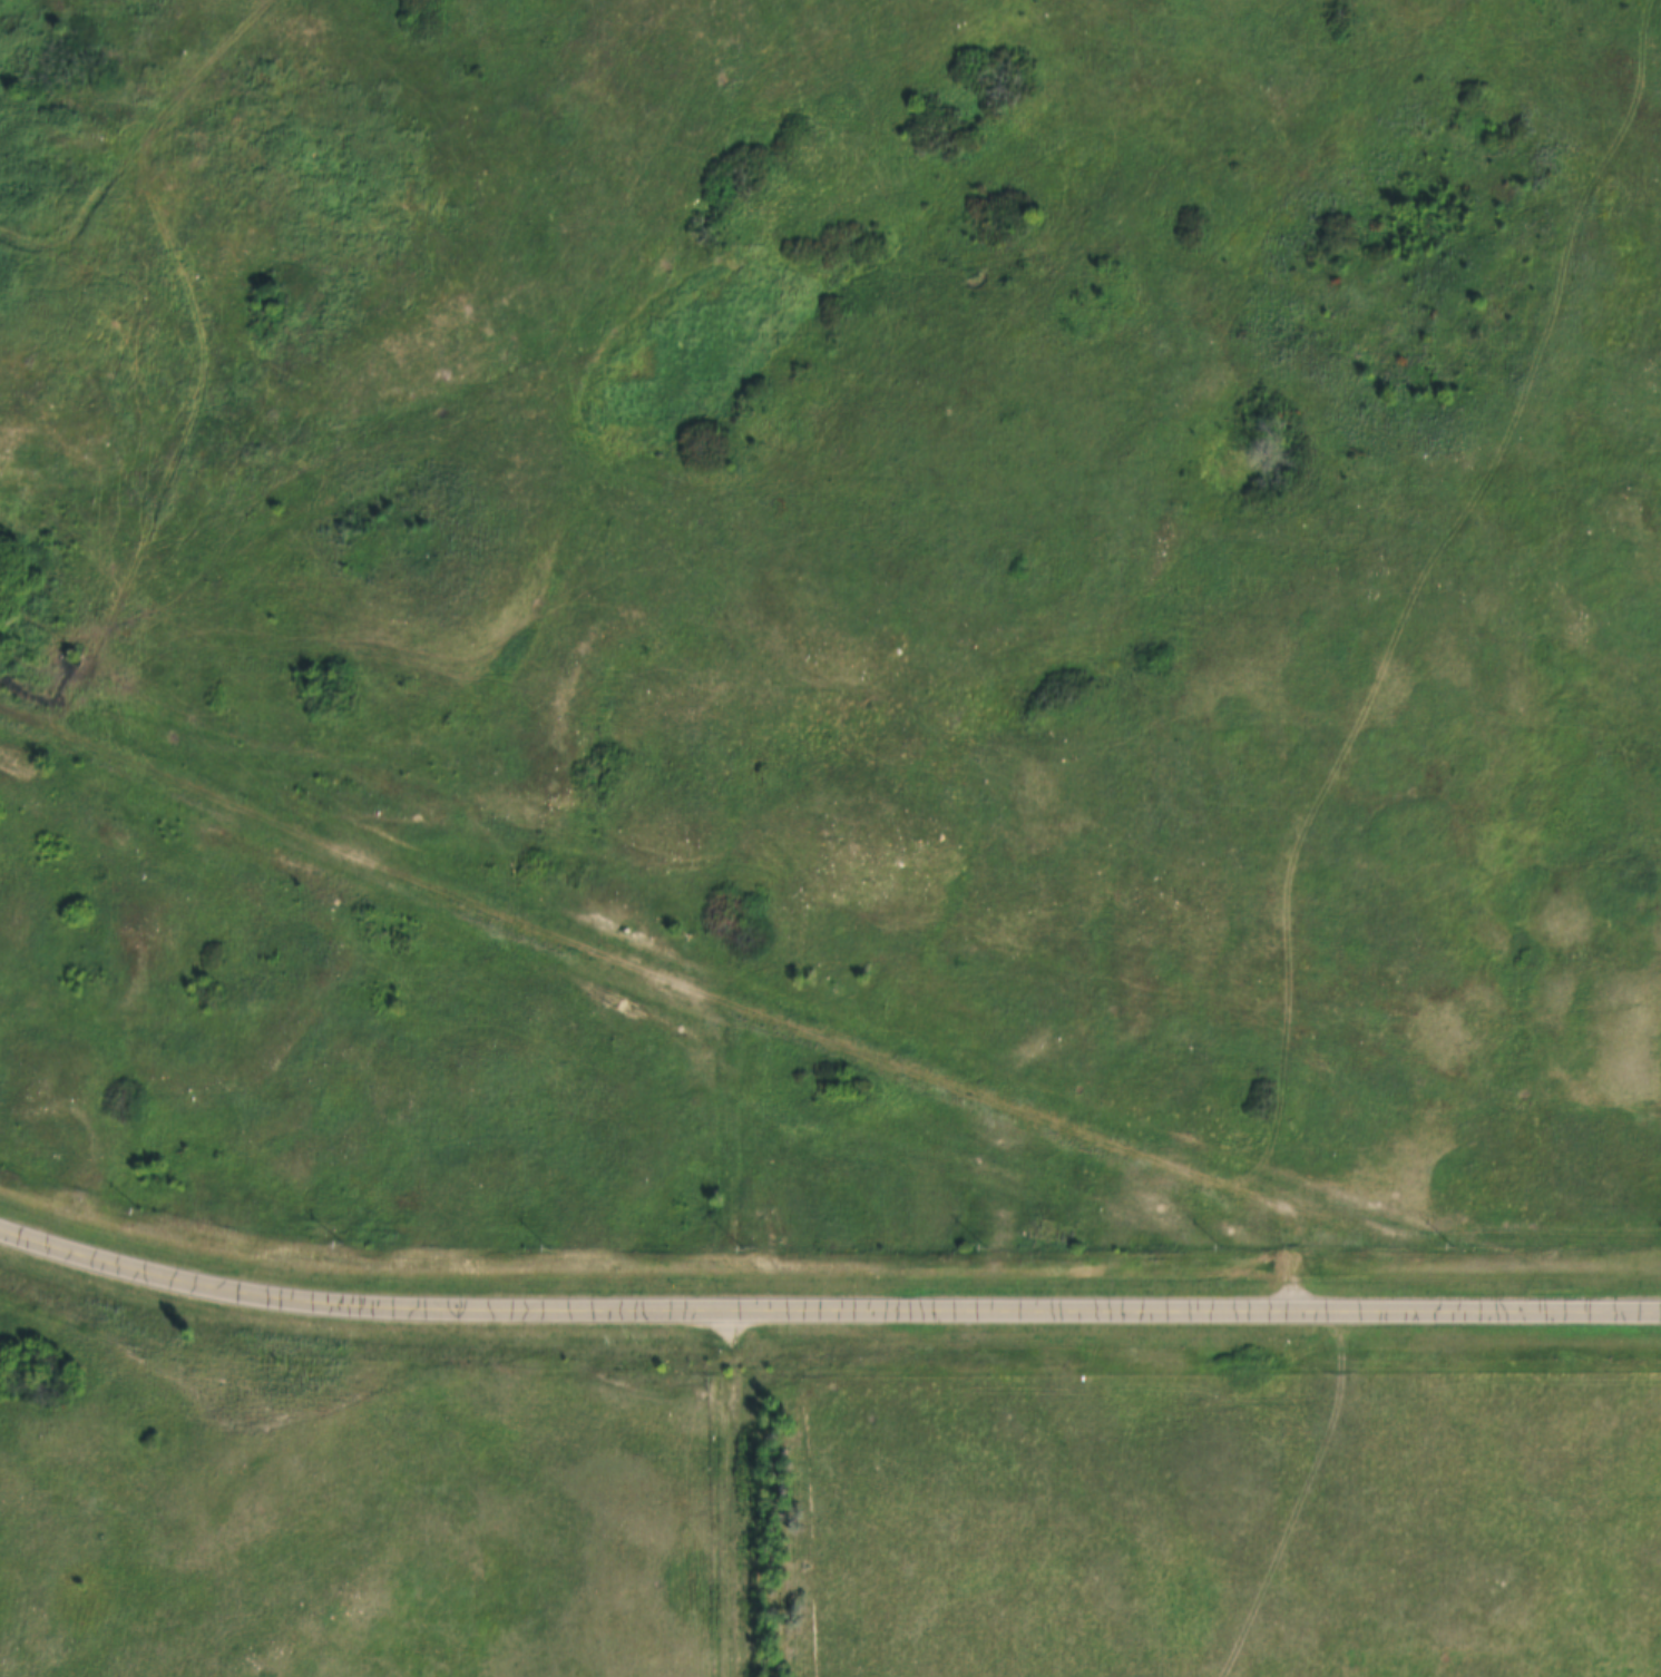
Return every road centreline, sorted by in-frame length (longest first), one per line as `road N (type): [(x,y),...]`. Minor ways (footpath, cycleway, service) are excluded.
road 1 (tertiary): [(739,1304),(1660,1307)]
road 2 (tertiary): [(739,1304),(397,1307),(289,1297),(133,1266),(0,1225)]
road 3 (track): [(739,1676),(739,1304)]

